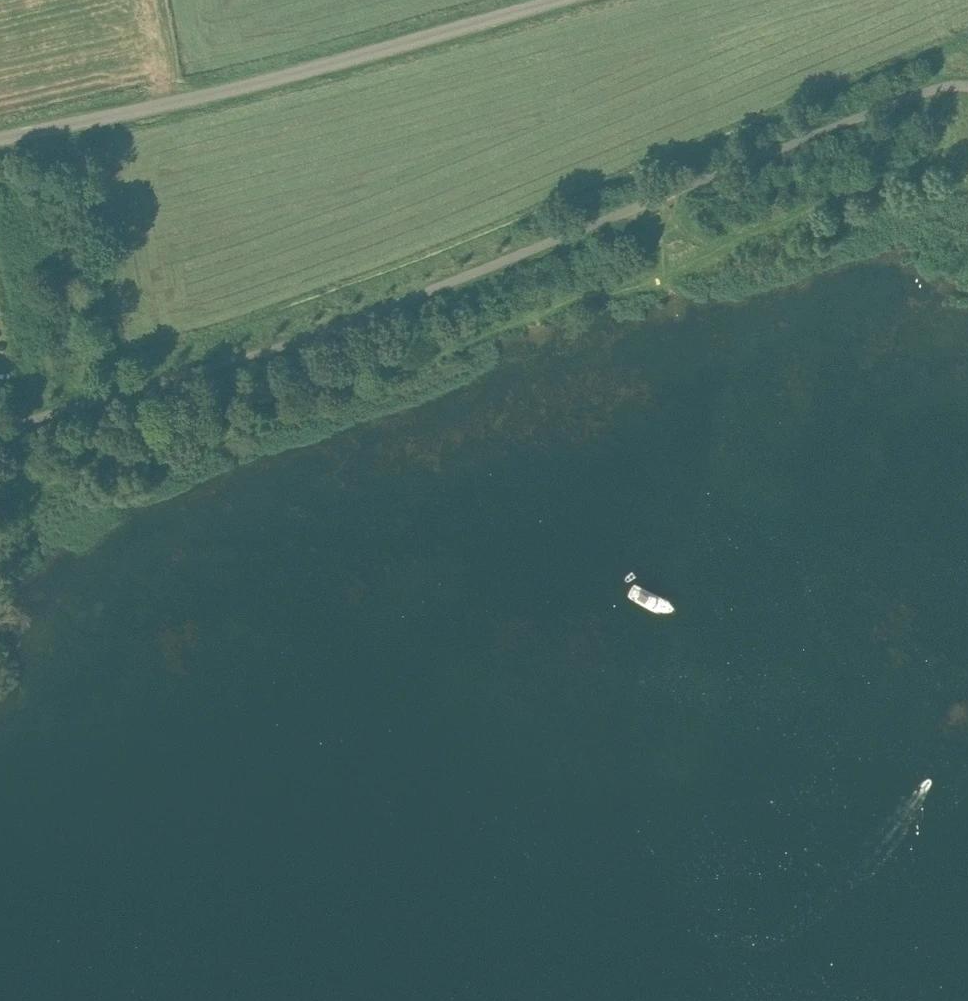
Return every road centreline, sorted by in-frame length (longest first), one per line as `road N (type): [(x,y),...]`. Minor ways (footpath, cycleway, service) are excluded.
road 1 (unclassified): [(0,142),(339,65),(566,0)]

